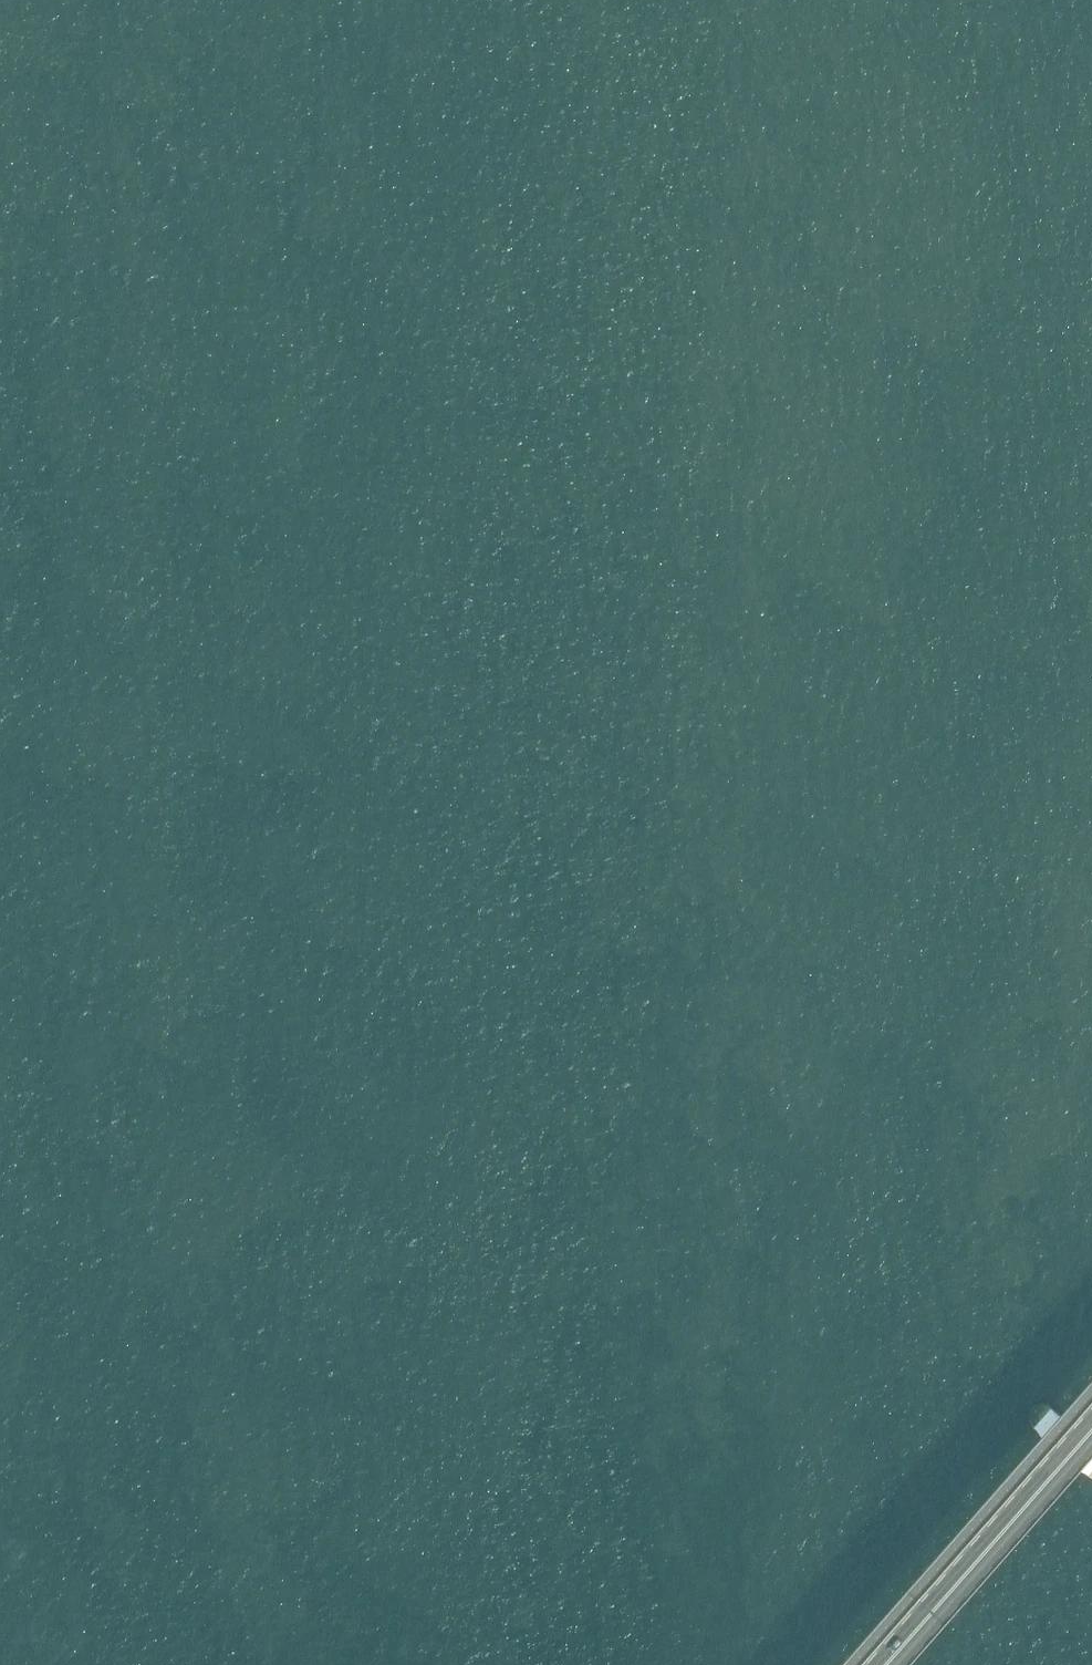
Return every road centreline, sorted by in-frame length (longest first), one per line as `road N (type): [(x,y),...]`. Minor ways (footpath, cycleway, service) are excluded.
road 1 (primary): [(883,1664),(1091,1427)]

